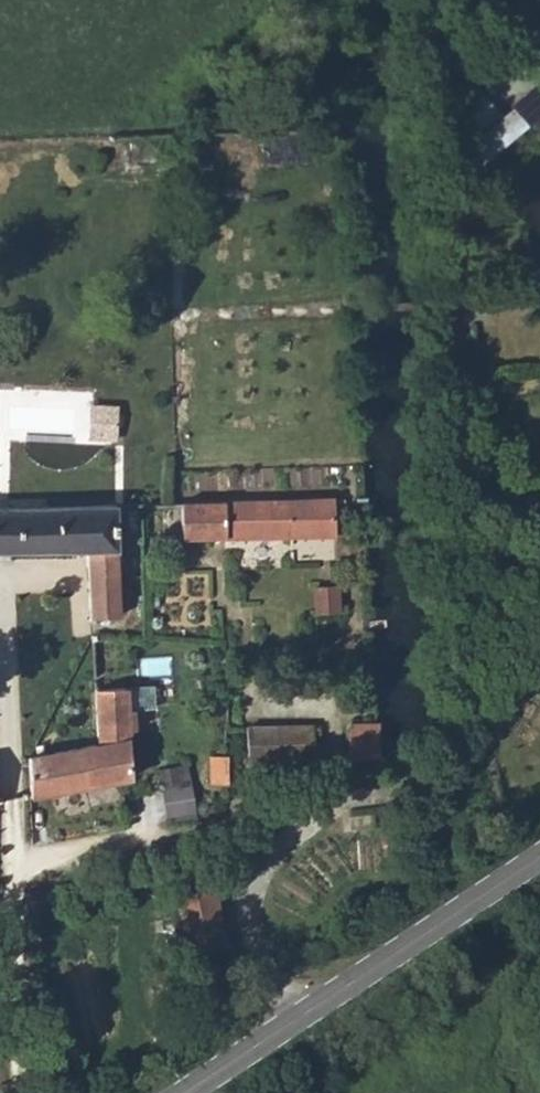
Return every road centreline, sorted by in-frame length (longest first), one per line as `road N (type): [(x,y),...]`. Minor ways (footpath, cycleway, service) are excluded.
road 1 (tertiary): [(176,1092),(539,853)]
road 2 (track): [(10,853),(29,1092)]

